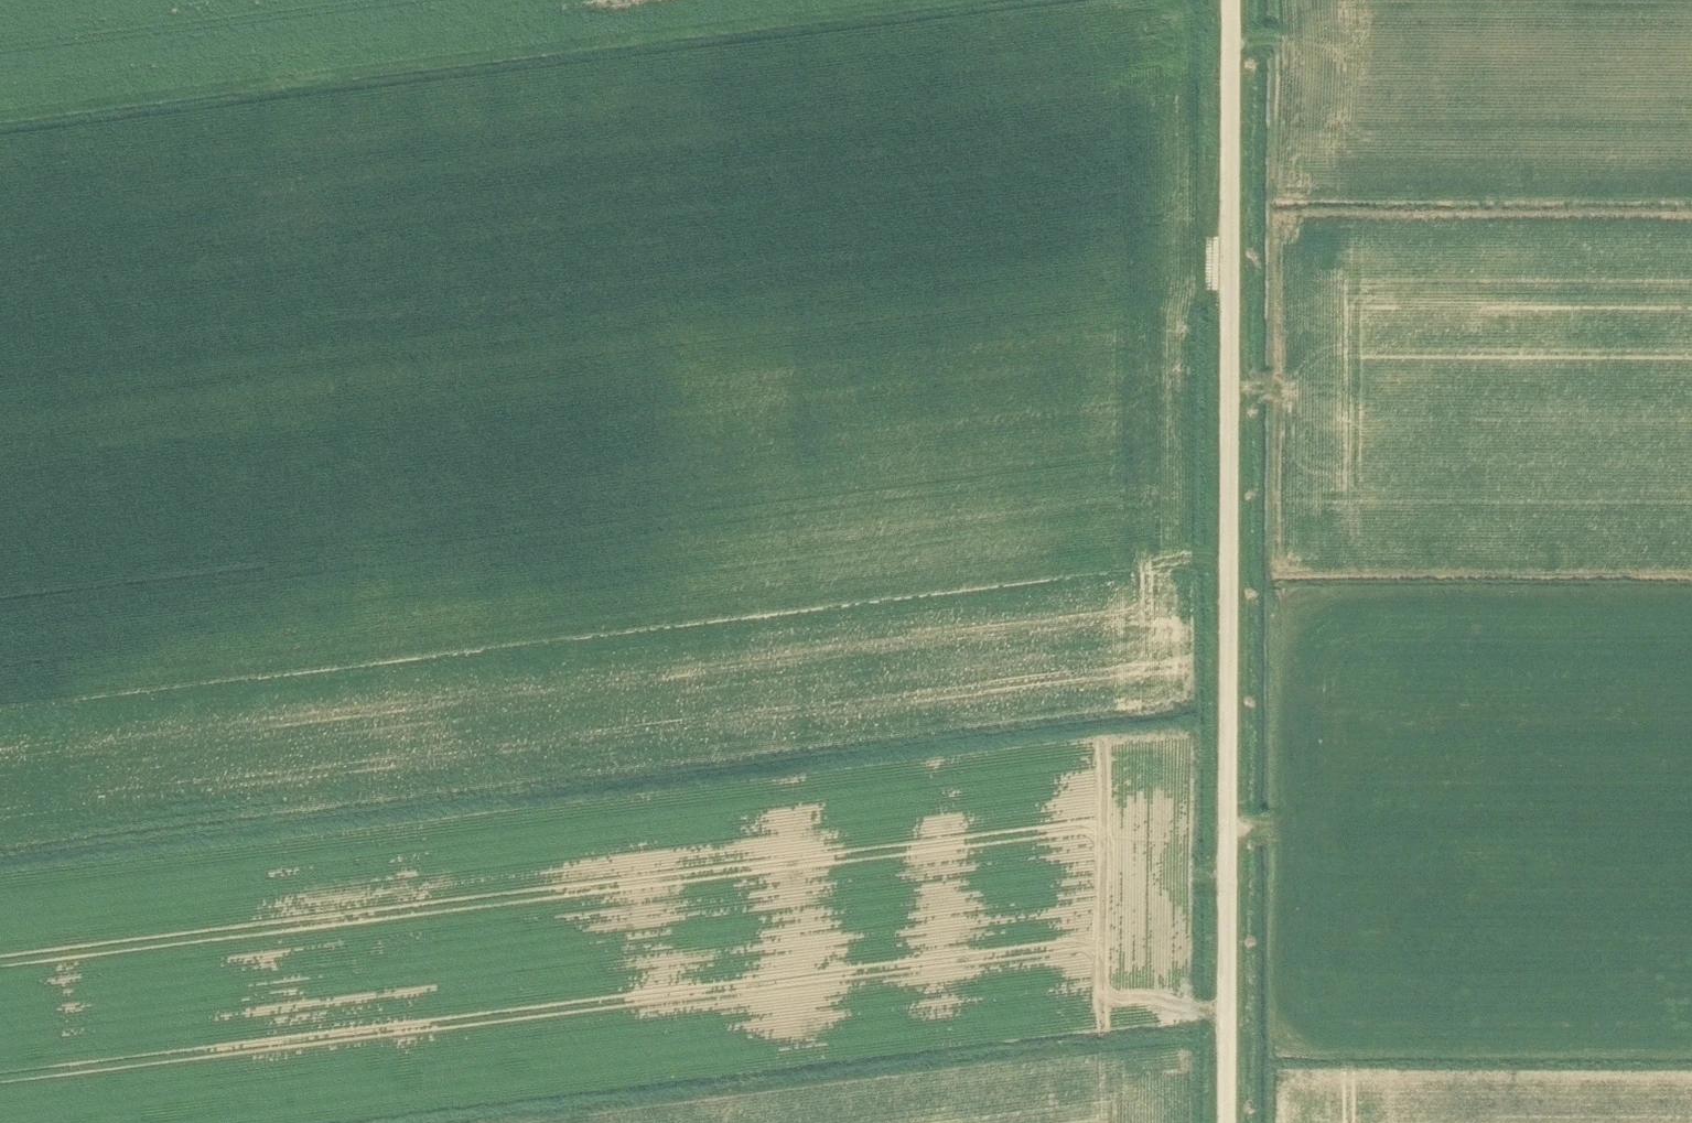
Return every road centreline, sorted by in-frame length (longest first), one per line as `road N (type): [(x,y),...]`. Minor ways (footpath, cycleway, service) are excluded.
road 1 (unclassified): [(1226,1122),(1230,0)]

